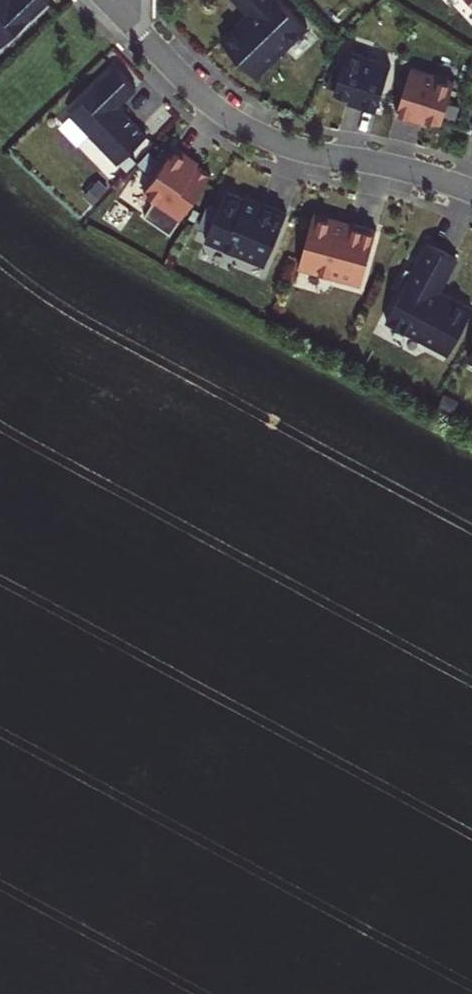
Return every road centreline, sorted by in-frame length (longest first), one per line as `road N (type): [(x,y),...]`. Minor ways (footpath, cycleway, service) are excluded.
road 1 (residential): [(471,191),(301,149),(234,121),(114,5)]

